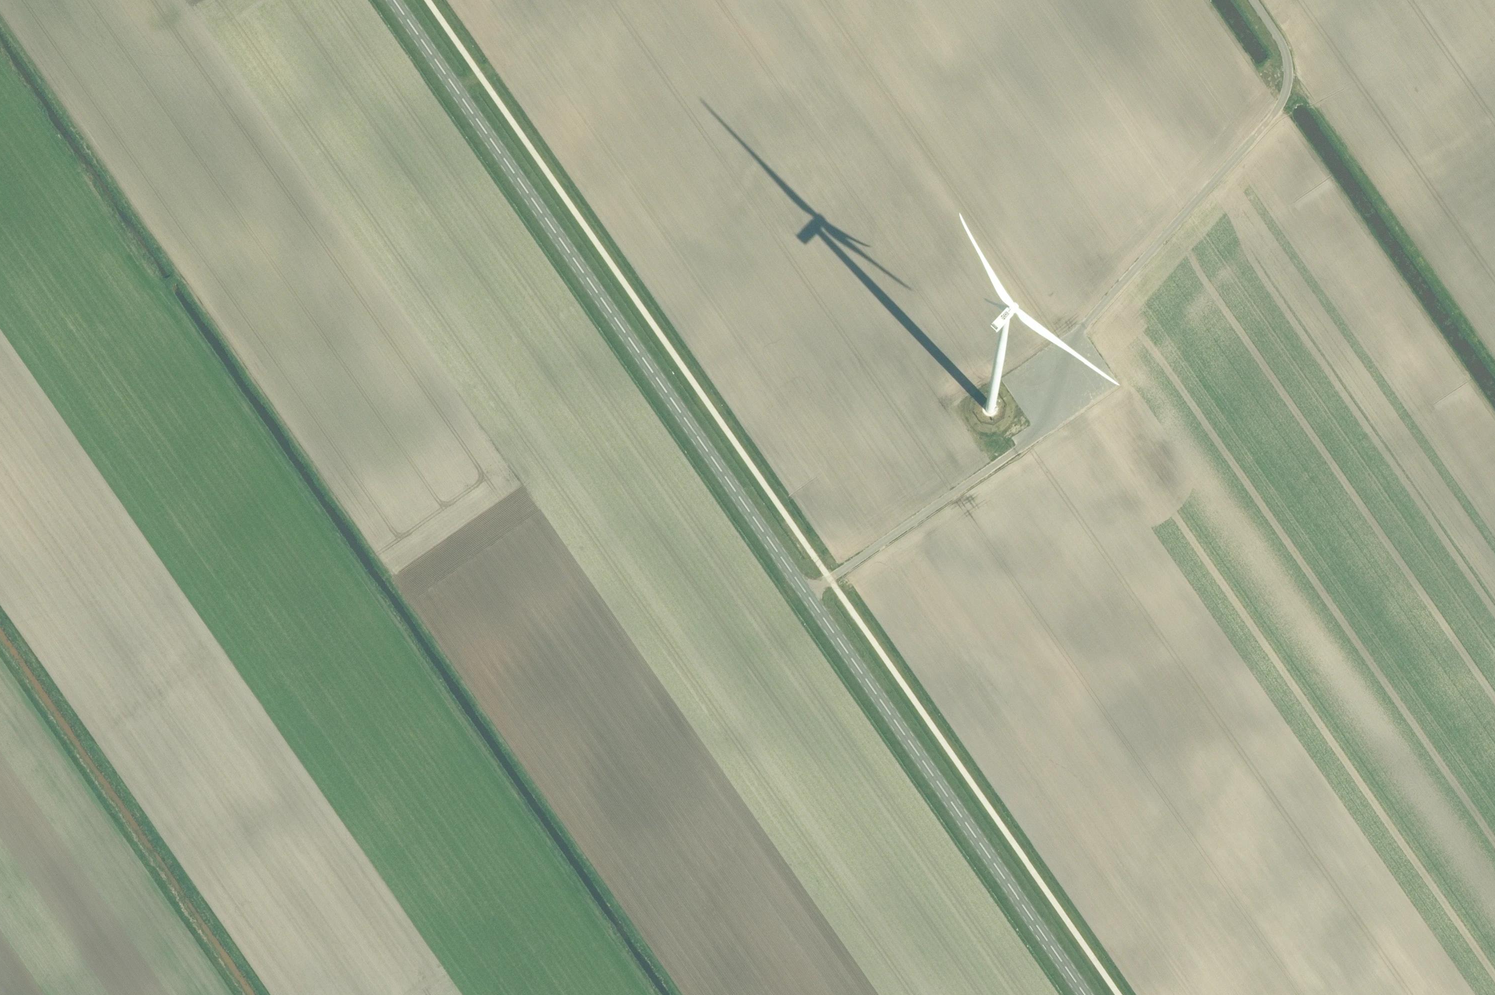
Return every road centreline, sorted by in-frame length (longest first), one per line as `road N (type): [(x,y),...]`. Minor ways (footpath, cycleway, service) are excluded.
road 1 (primary): [(1084,994),(393,0)]

